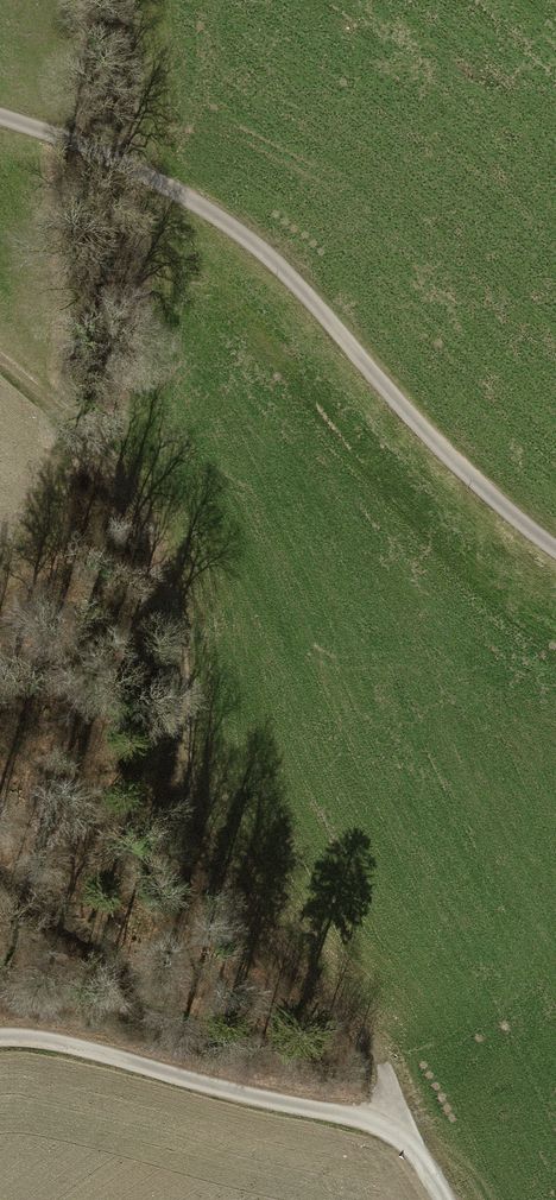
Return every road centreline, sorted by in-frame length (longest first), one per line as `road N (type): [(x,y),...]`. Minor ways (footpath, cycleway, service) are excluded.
road 1 (track): [(389,1127),(381,1065),(369,1039),(272,943),(216,856),(191,773),(186,668),(171,594),(130,487),(98,444),(0,361)]
road 2 (residential): [(0,118),(189,199),(285,275),(456,470),(555,552)]
road 3 (track): [(0,1037),(90,1051),(389,1127),(412,1146),(445,1199)]

